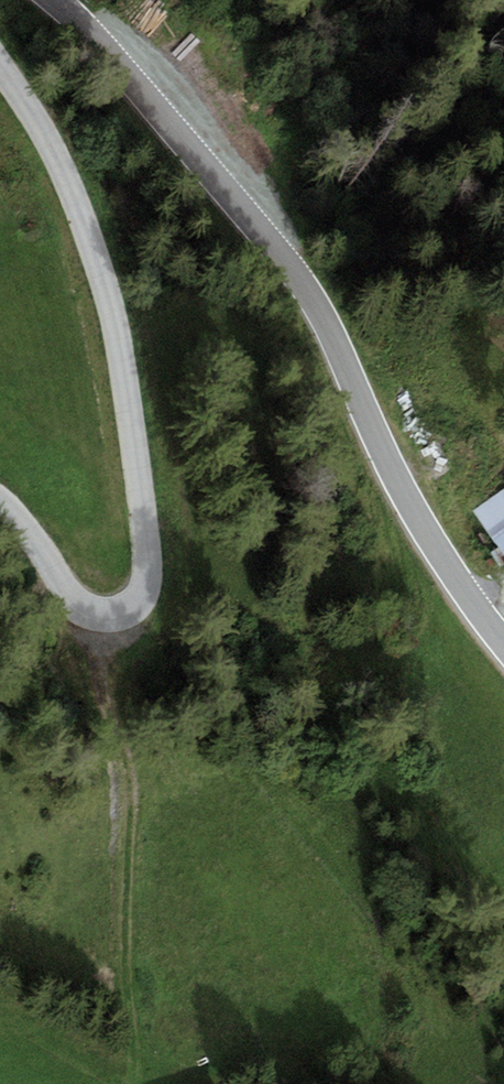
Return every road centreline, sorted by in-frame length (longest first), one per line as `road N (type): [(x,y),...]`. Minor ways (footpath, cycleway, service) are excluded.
road 1 (tertiary): [(57,0),(273,266),(439,553),(503,639)]
road 2 (unclassified): [(0,64),(107,289),(147,523),(145,585),(115,610),(85,608),(0,516)]

